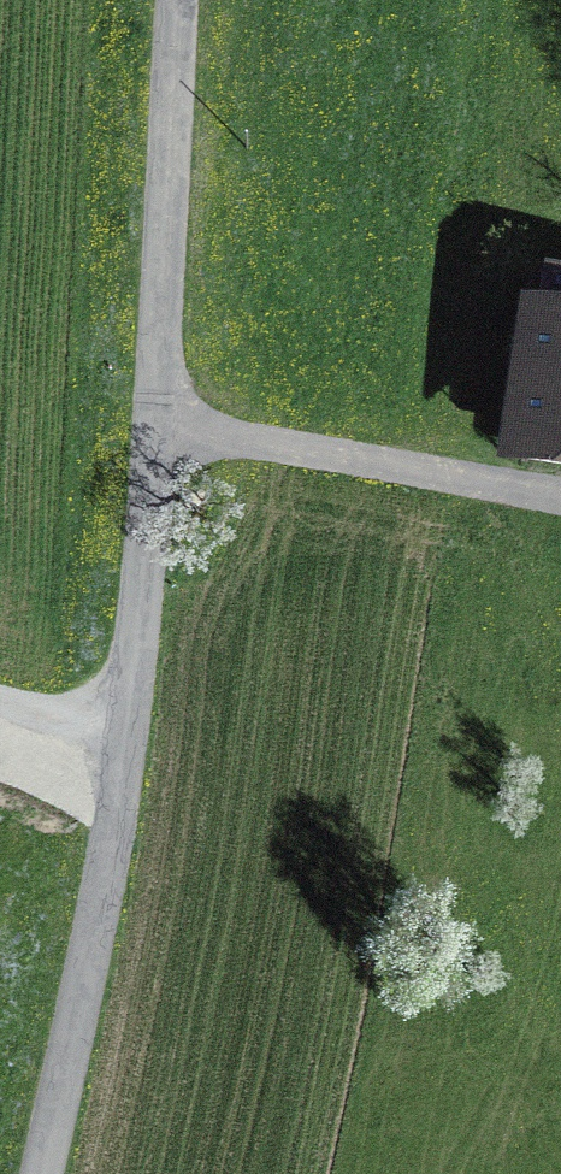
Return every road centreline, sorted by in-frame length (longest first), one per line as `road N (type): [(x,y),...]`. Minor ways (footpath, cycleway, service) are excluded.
road 1 (unclassified): [(174,0),(141,547),(106,823),(35,1173)]
road 2 (track): [(560,507),(149,434)]
road 3 (track): [(0,709),(117,742)]

